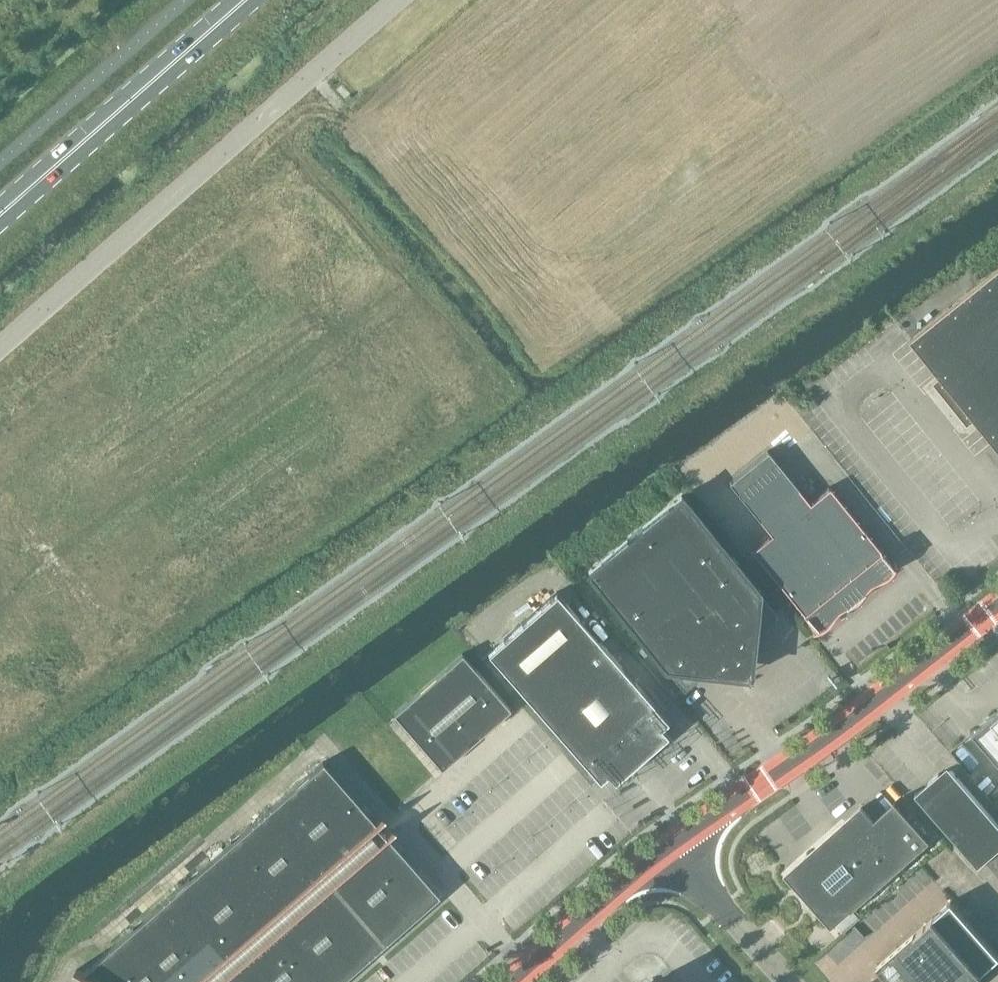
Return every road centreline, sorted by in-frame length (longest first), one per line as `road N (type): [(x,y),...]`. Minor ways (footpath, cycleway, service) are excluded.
road 1 (residential): [(0,349),(399,0)]
road 2 (unclassified): [(674,848),(997,607)]
road 3 (primary): [(0,217),(248,0)]
road 4 (unclassified): [(514,981),(674,848)]
road 5 (unclassified): [(790,981),(674,848)]

